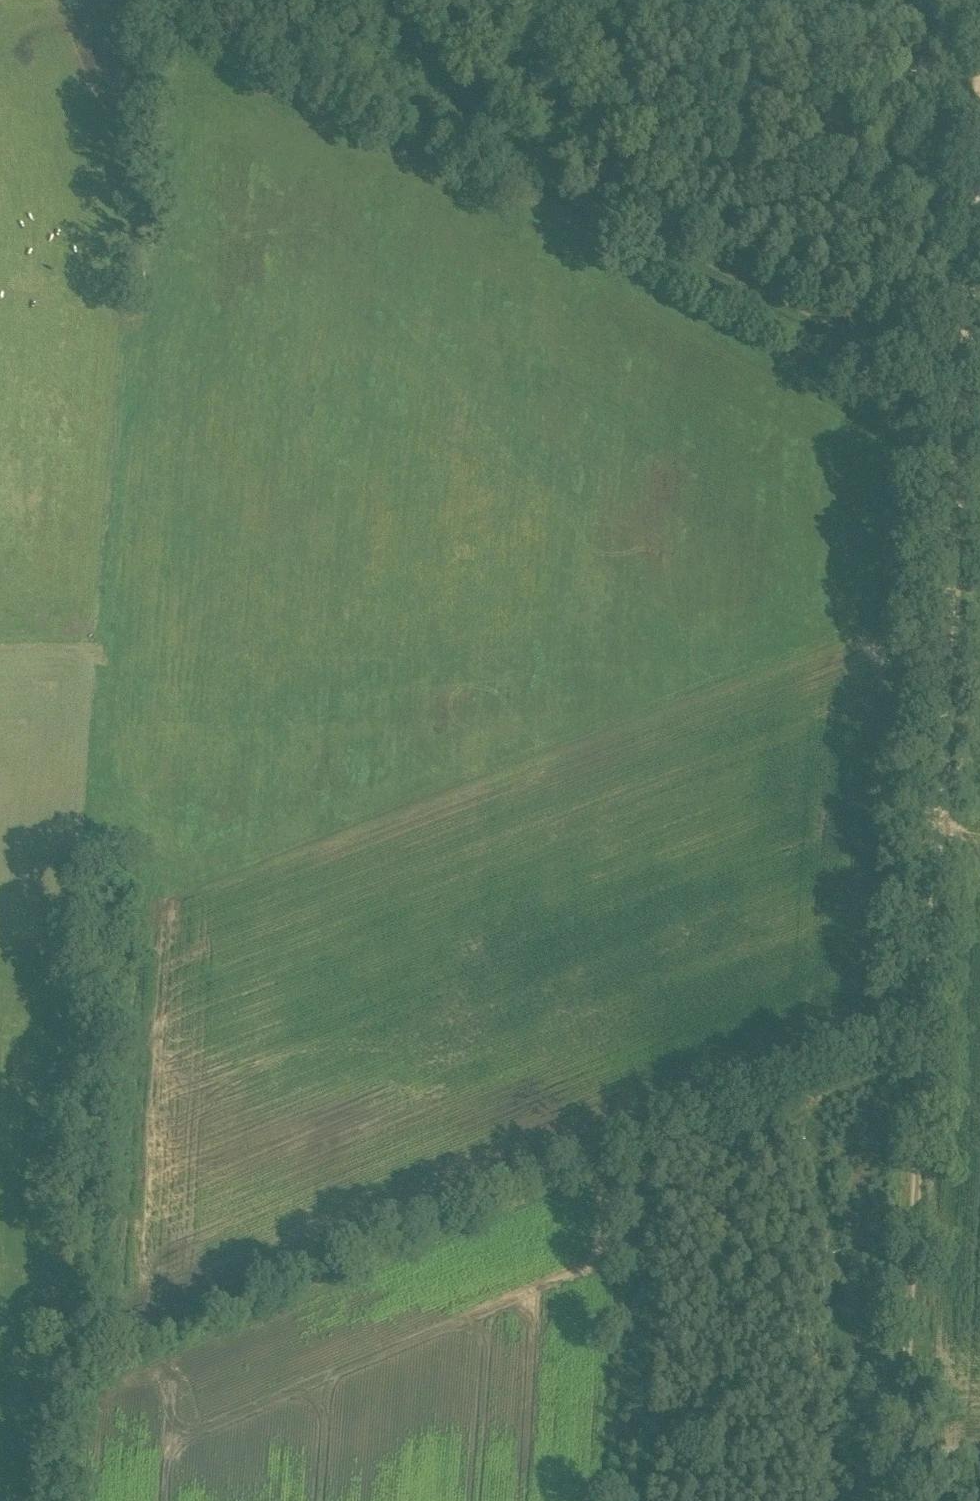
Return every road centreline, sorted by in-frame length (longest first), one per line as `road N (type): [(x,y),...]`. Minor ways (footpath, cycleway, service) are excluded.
road 1 (track): [(893,1500),(979,80)]

